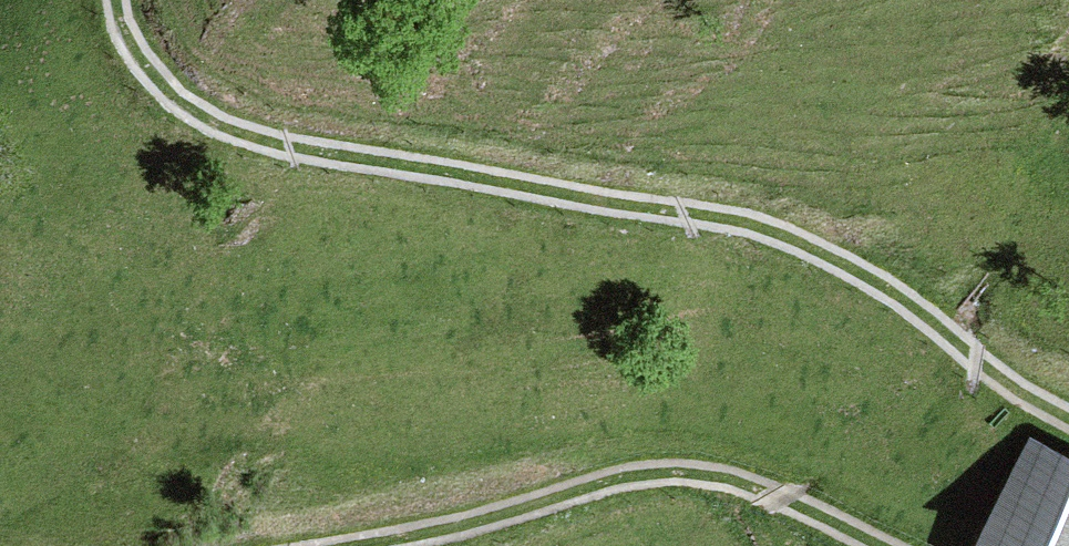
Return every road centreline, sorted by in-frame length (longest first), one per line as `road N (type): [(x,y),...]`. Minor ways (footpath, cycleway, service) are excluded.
road 1 (track): [(116,0),(126,38),(151,77),(235,135),(771,232),(898,296),(986,367),(1068,418)]
road 2 (track): [(881,545),(740,481),(675,473),(618,480),(469,526),(368,545)]

